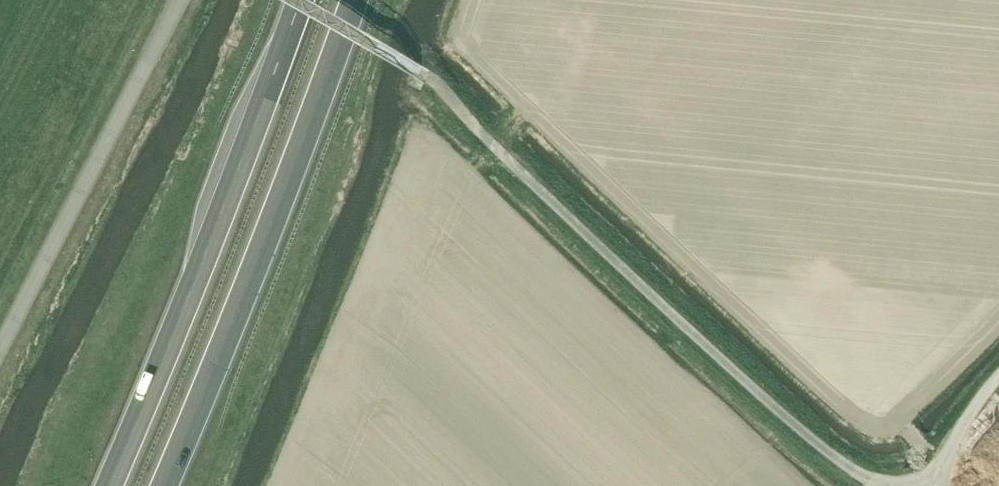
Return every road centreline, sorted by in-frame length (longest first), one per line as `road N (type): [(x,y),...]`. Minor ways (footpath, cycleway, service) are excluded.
road 1 (unclassified): [(878,485),(848,471),(662,306),(430,78)]
road 2 (trunk): [(168,485),(357,0)]
road 3 (trunk): [(297,0),(111,485)]
road 4 (unclassified): [(0,352),(180,0)]
road 5 (unclassified): [(934,485),(963,422),(998,376)]

